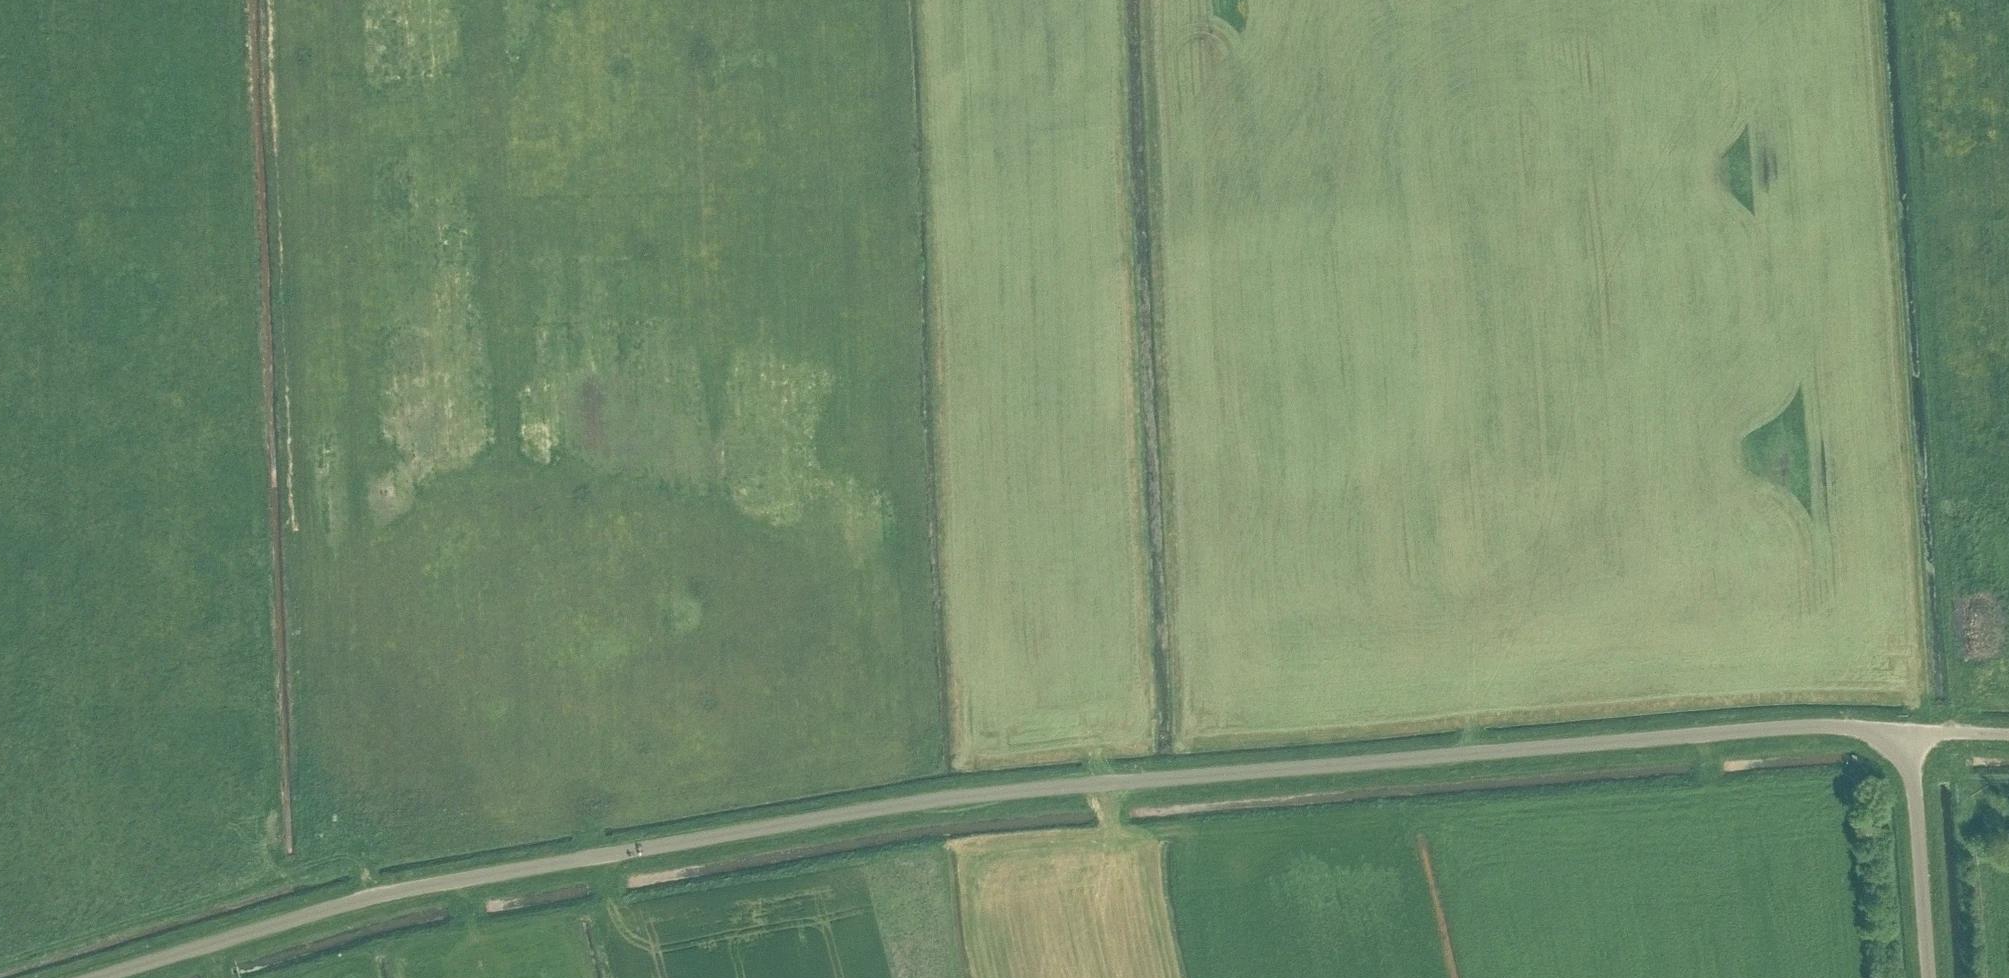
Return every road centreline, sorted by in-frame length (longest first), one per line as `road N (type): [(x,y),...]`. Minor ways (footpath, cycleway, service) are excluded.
road 1 (unclassified): [(1929,977),(1906,760),(1879,727),(1843,722),(997,787),(380,891),(88,977)]

